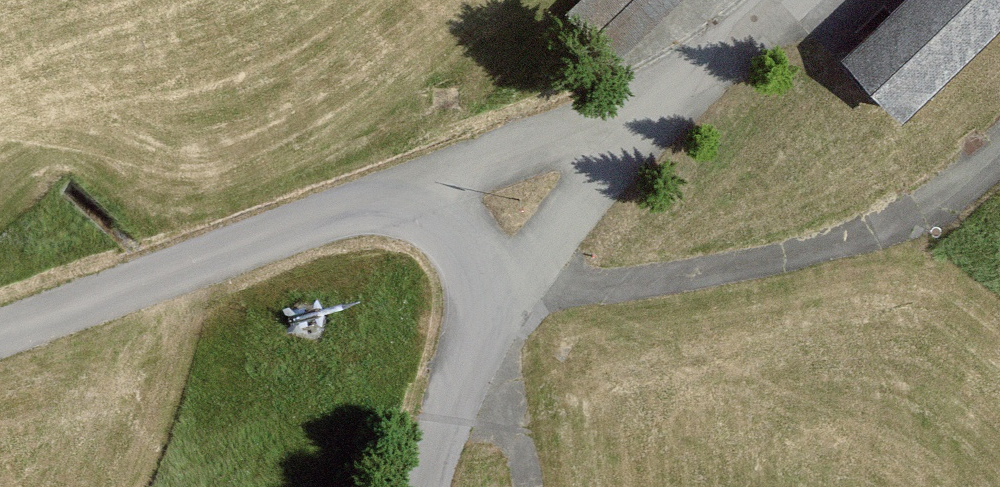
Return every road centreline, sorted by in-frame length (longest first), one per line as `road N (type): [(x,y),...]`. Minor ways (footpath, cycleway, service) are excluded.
road 1 (unclassified): [(529,265),(634,284),(812,258),(918,211),(999,134)]
road 2 (unclassified): [(0,337),(346,210)]
road 3 (unclassified): [(346,210),(682,84)]
road 4 (unclassified): [(529,265),(682,84)]
road 5 (unclassified): [(346,210),(414,212),(454,239),(481,275),(488,313)]
road 6 (unclassified): [(438,486),(488,313)]
road 7 (unclassified): [(682,84),(773,0)]

